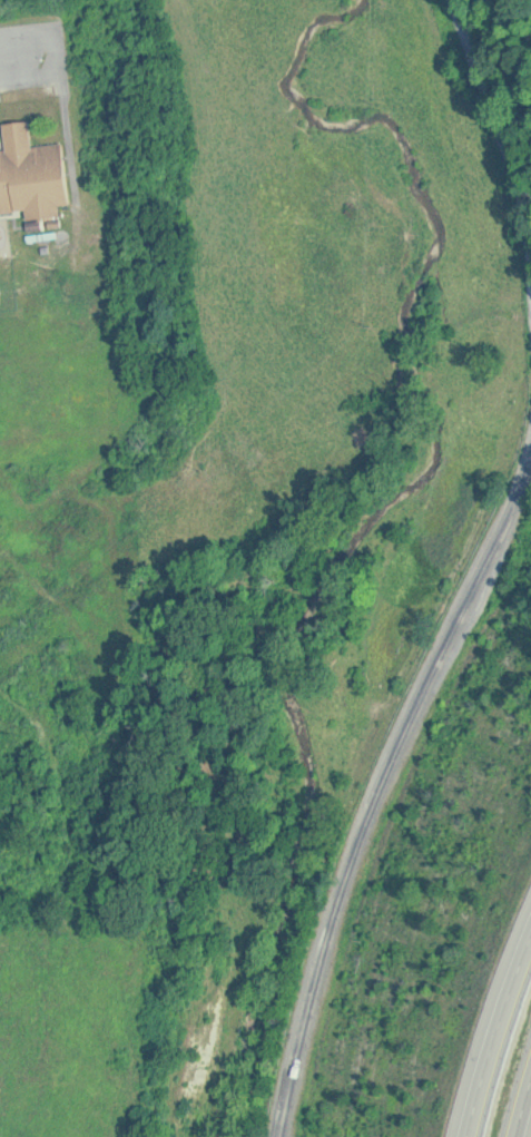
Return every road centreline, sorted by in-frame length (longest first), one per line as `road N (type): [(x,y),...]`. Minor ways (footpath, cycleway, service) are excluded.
road 1 (residential): [(284,1136),(321,971),(371,820),(530,462)]
road 2 (residential): [(530,224),(454,0)]
road 3 (motorway): [(530,947),(471,1136)]

